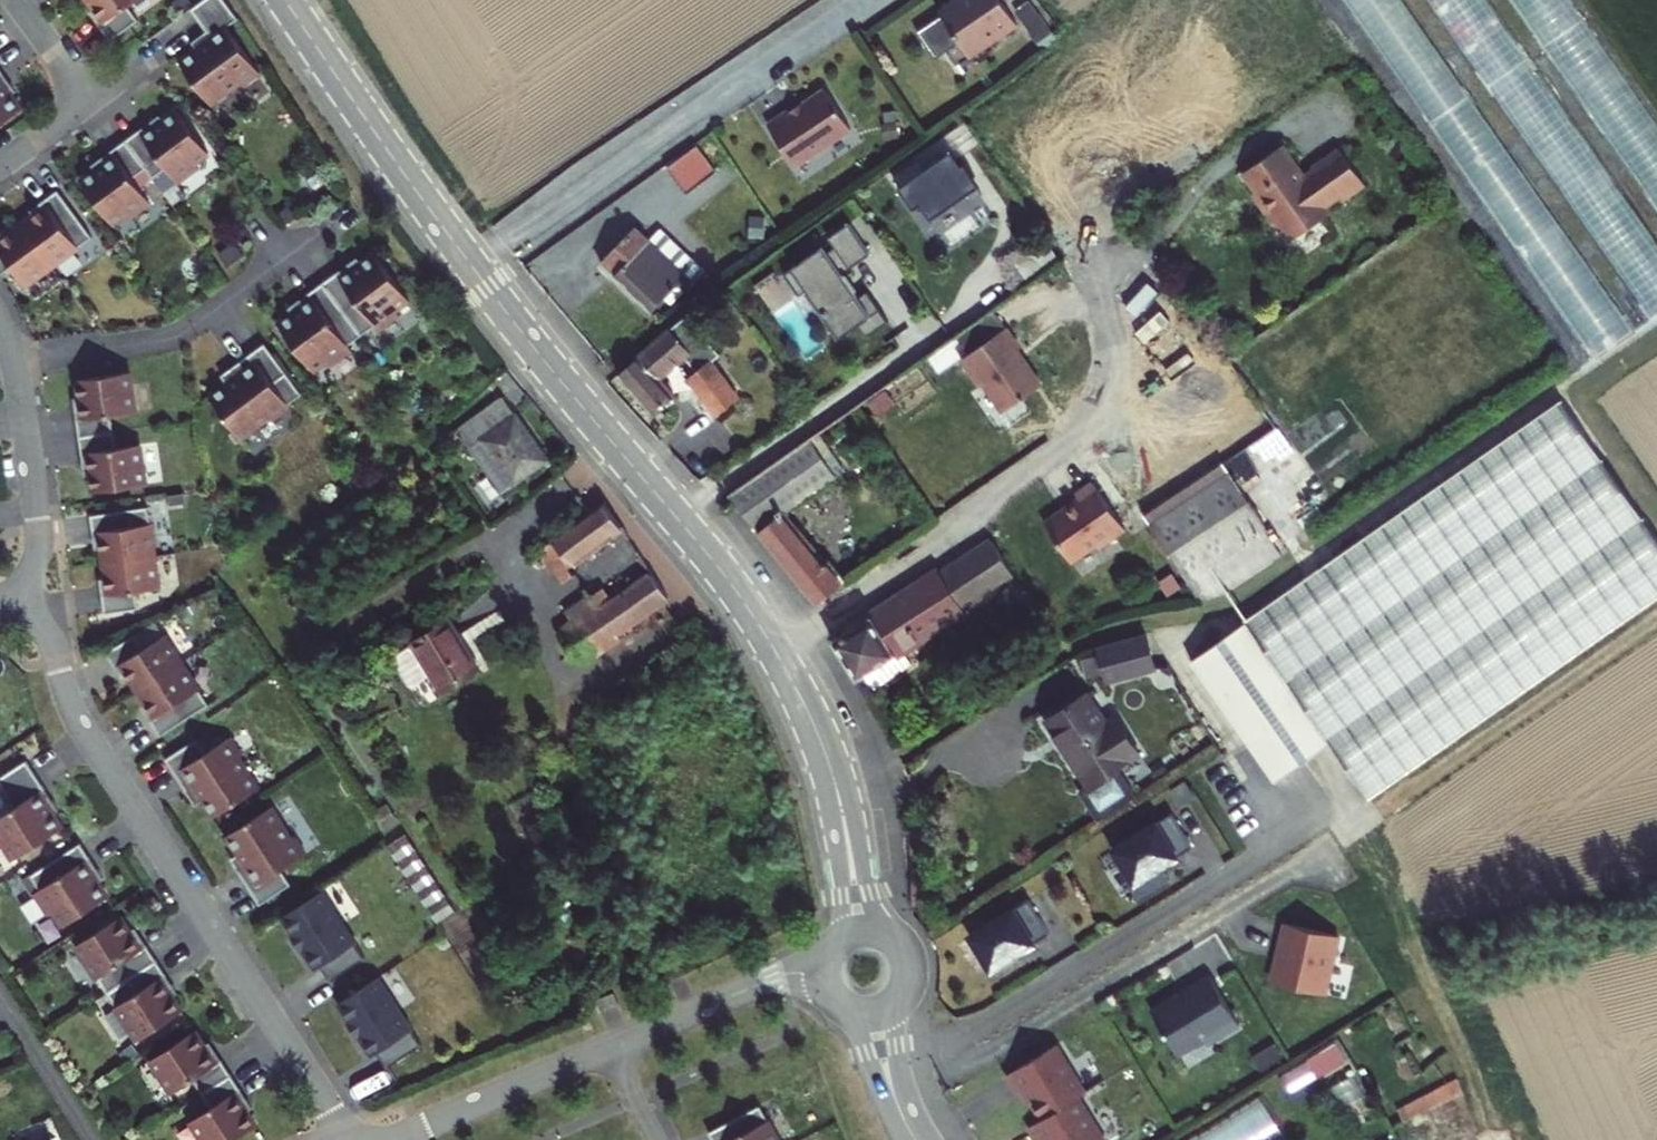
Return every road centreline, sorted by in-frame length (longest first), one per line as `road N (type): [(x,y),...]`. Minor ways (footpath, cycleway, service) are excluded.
road 1 (residential): [(282,0),(425,207),(698,544),(776,654)]
road 2 (unclassified): [(348,1139),(80,723),(28,599)]
road 3 (residential): [(776,654),(1087,424),(1112,364),(1099,253)]
road 4 (residential): [(1332,846),(901,1098)]
road 5 (residential): [(13,365),(179,335),(349,211)]
road 6 (residential): [(381,1139),(607,1048)]
road 7 (unclassified): [(28,599),(34,519),(13,365)]
road 8 (residential): [(607,1048),(774,978),(823,974)]
road 9 (residential): [(891,939),(871,905),(826,759)]
road 10 (residential): [(826,759),(841,892),(833,944)]
road 11 (residential): [(842,1007),(885,1109),(911,1139)]
road 12 (residential): [(92,99),(18,0)]

